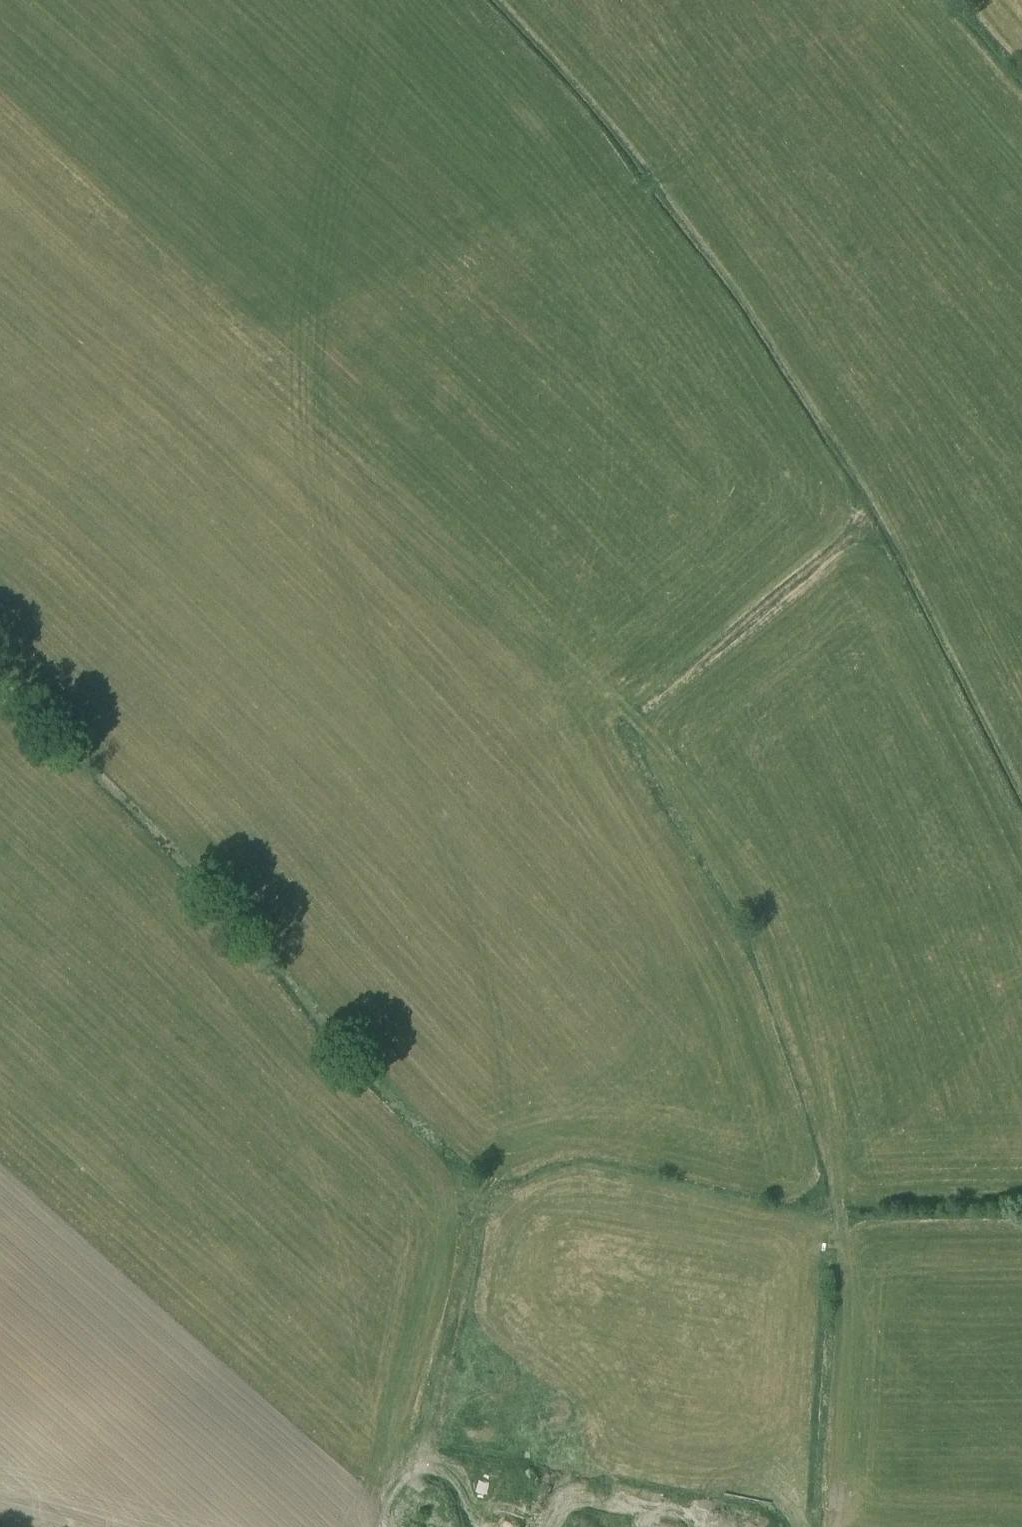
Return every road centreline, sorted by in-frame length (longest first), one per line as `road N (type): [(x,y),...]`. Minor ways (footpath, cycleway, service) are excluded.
road 1 (track): [(475,1206),(410,1526)]

